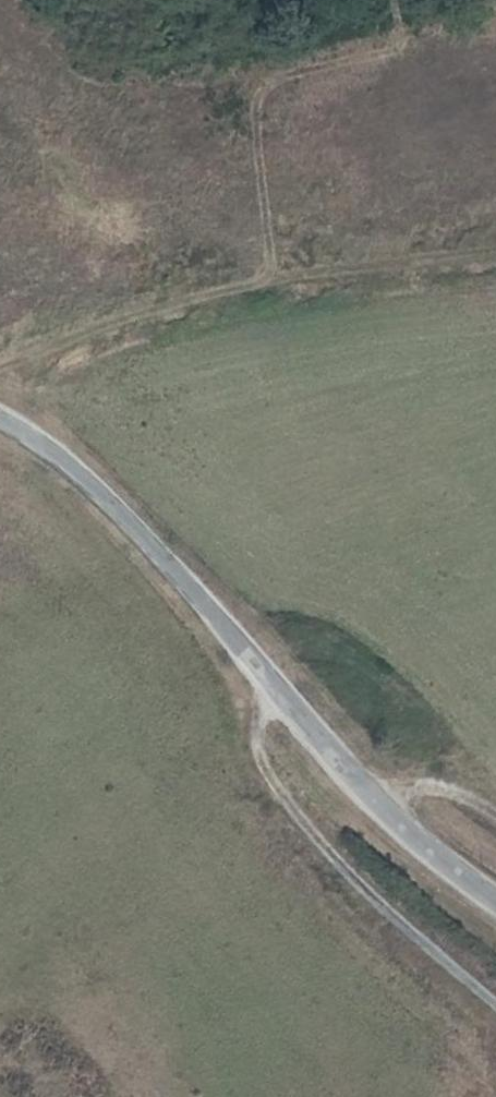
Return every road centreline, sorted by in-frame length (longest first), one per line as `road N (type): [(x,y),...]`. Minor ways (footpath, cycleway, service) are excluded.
road 1 (unclassified): [(495,905),(434,862),(278,699),(99,491),(0,422)]
road 2 (track): [(0,369),(216,298),(495,252)]
road 3 (track): [(278,699),(251,736),(268,779),(495,1006)]
road 4 (track): [(382,807),(432,793),(495,817)]

